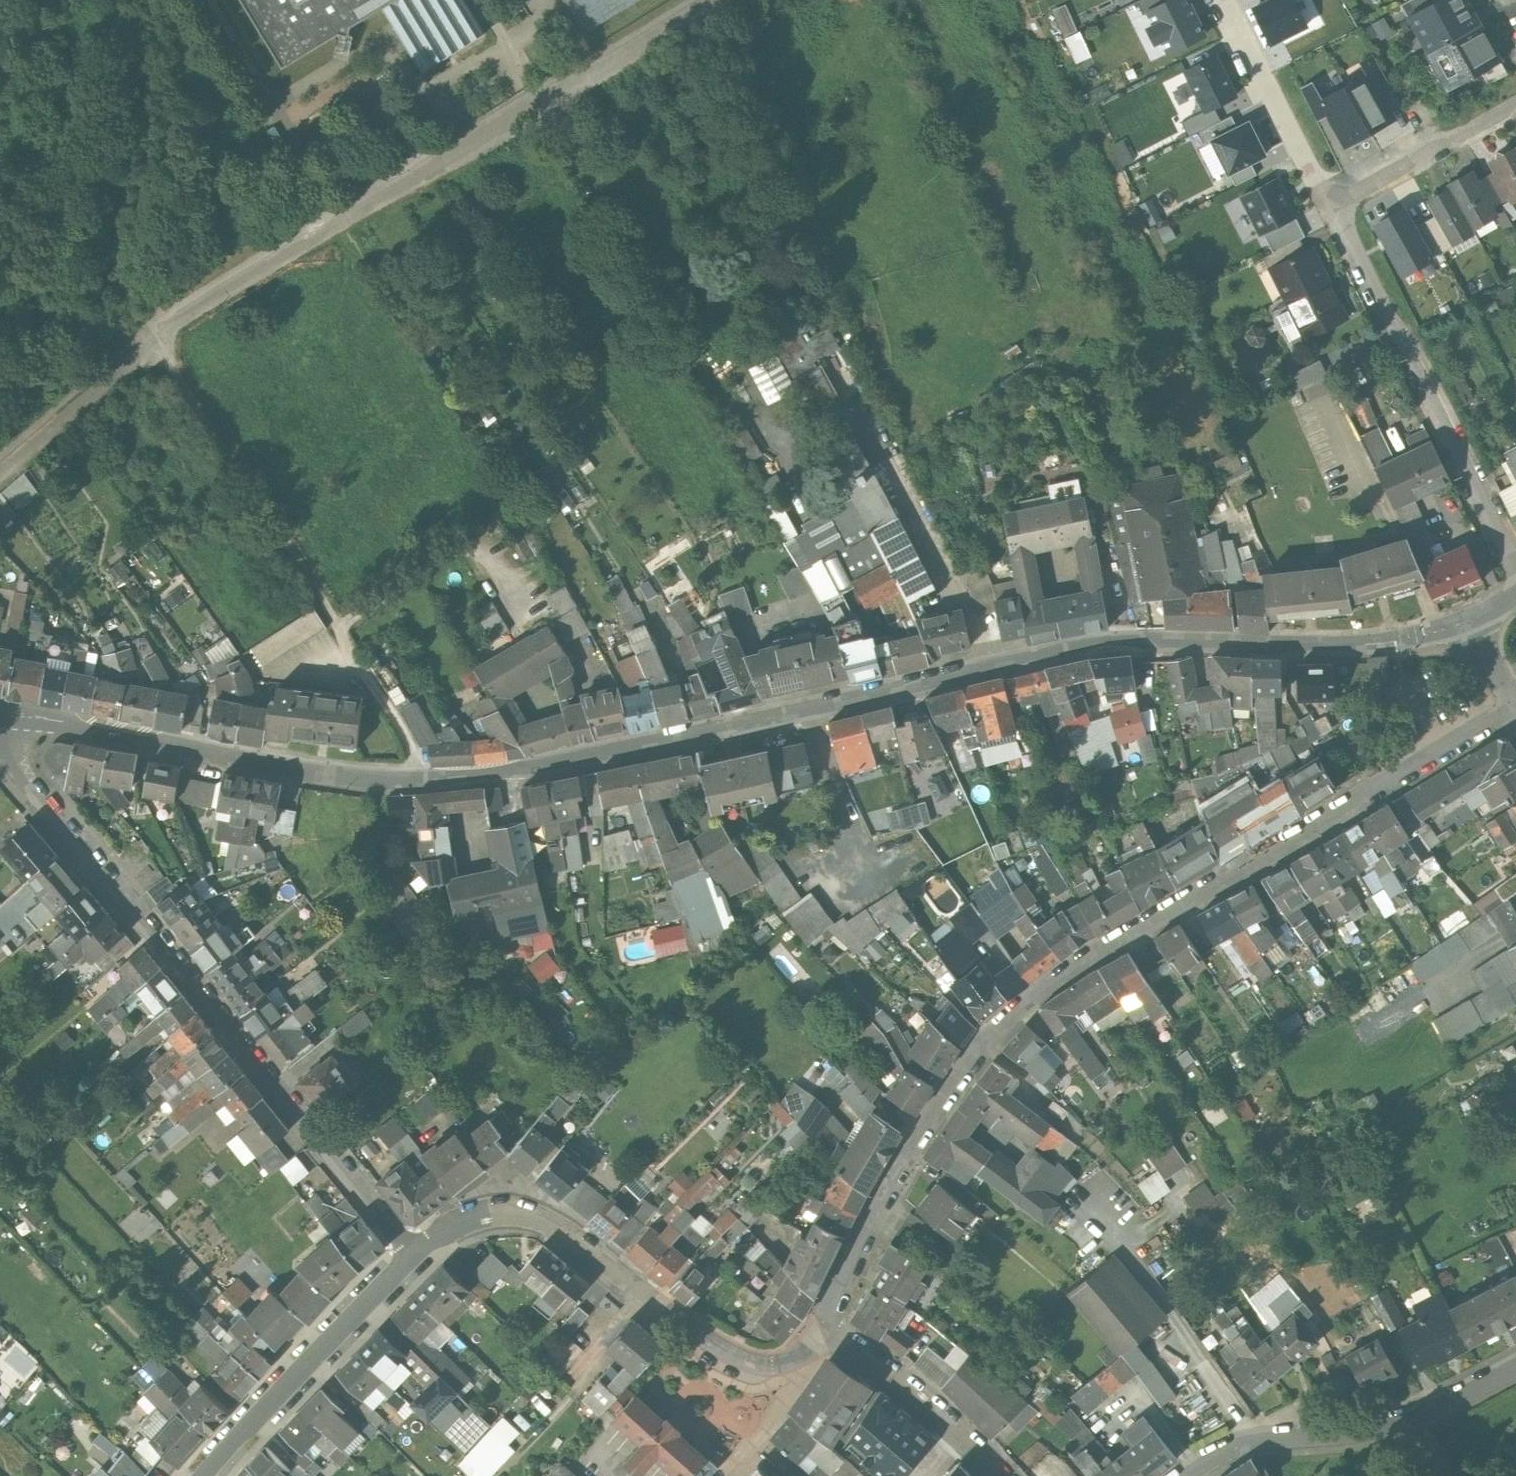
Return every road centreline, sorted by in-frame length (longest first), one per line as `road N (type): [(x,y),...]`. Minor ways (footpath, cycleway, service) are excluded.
road 1 (tertiary): [(10,720),(140,746),(435,780),(1103,642),(1379,640),(1469,618)]
road 2 (residential): [(825,1326),(920,1143),(967,1070),(1025,1009),(1101,948),(1511,705)]
road 3 (unclassified): [(715,0),(384,193),(157,337),(0,462)]
road 4 (residential): [(9,736),(21,772),(416,1257)]
road 5 (track): [(157,337),(220,426),(435,780)]
road 6 (residential): [(416,1257),(485,1213),(531,1210),(701,1335),(743,1357),(779,1366),(808,1361),(825,1326)]
road 7 (residential): [(1515,570),(1336,209)]
road 8 (residential): [(1199,1475),(1249,1451),(1353,1442),(1515,1373)]
road 9 (residential): [(204,1475),(416,1257)]
road 10 (residential): [(1336,209),(1229,0)]
road 11 (residential): [(825,1326),(949,1418),(1004,1475)]
road 12 (residential): [(1336,209),(1515,113)]

